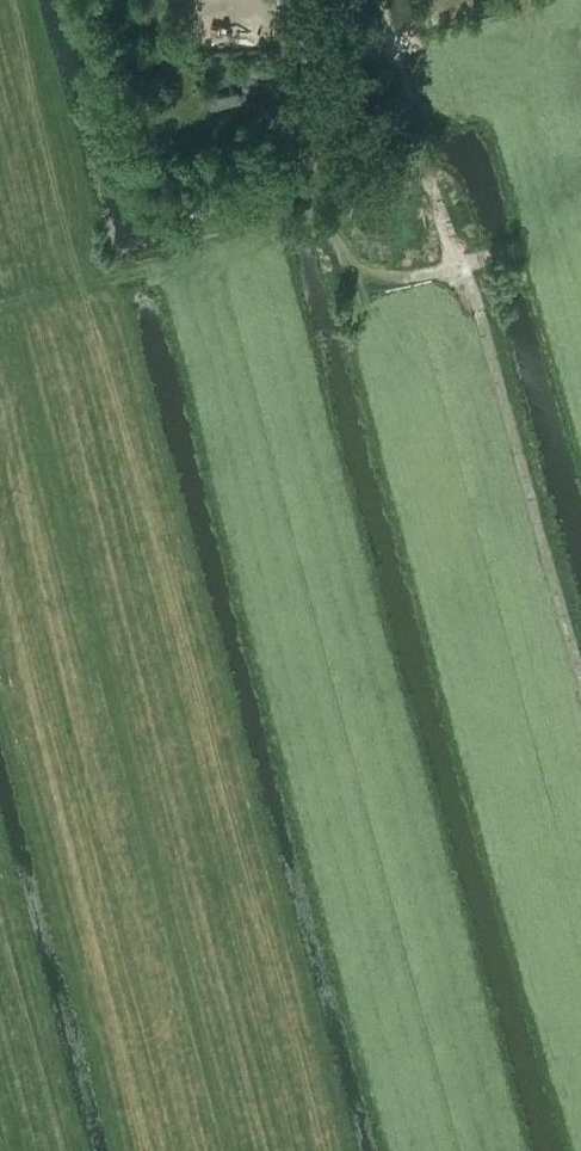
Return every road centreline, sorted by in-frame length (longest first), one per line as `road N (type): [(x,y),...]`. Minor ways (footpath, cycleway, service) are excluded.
road 1 (track): [(580,681),(481,302),(460,273),(372,273),(328,234),(314,175)]
road 2 (track): [(0,310),(104,291),(324,216)]
road 3 (track): [(580,216),(522,252),(460,273)]

